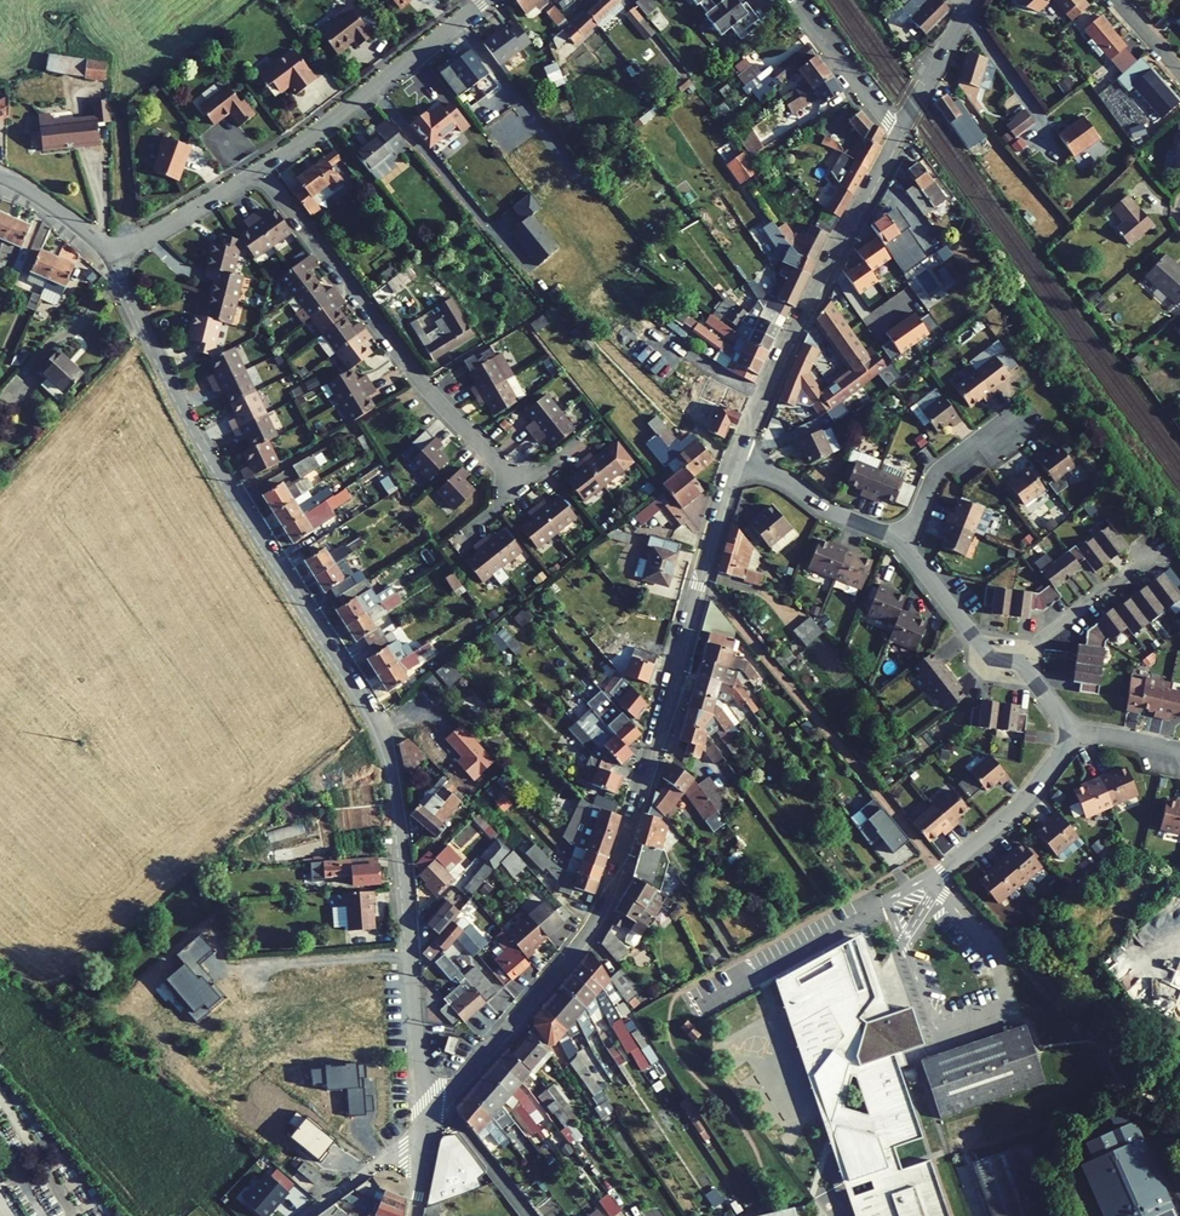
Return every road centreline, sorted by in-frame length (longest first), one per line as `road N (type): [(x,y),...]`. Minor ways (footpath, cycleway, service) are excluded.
road 1 (residential): [(423,1125),(396,794),(382,735),(210,457),(111,258)]
road 2 (residential): [(738,458),(600,917),(423,1125)]
road 3 (residential): [(260,172),(421,383),(517,481)]
road 4 (residential): [(897,138),(738,458)]
road 5 (residential): [(260,172),(486,0)]
road 6 (residential): [(1067,734),(1019,806),(931,878)]
road 7 (residential): [(738,458),(897,542)]
road 8 (residential): [(1013,662),(1151,553)]
road 9 (residential): [(792,0),(897,138)]
road 10 (residential): [(897,542),(939,468),(988,432),(1014,425)]
road 11 (residential): [(111,258),(260,172)]
road 12 (residential): [(897,542),(984,649),(1013,662)]
road 13 (residential): [(971,0),(897,138)]
road 14 (residential): [(306,1215),(423,1125)]
road 15 (residential): [(0,176),(111,258)]

